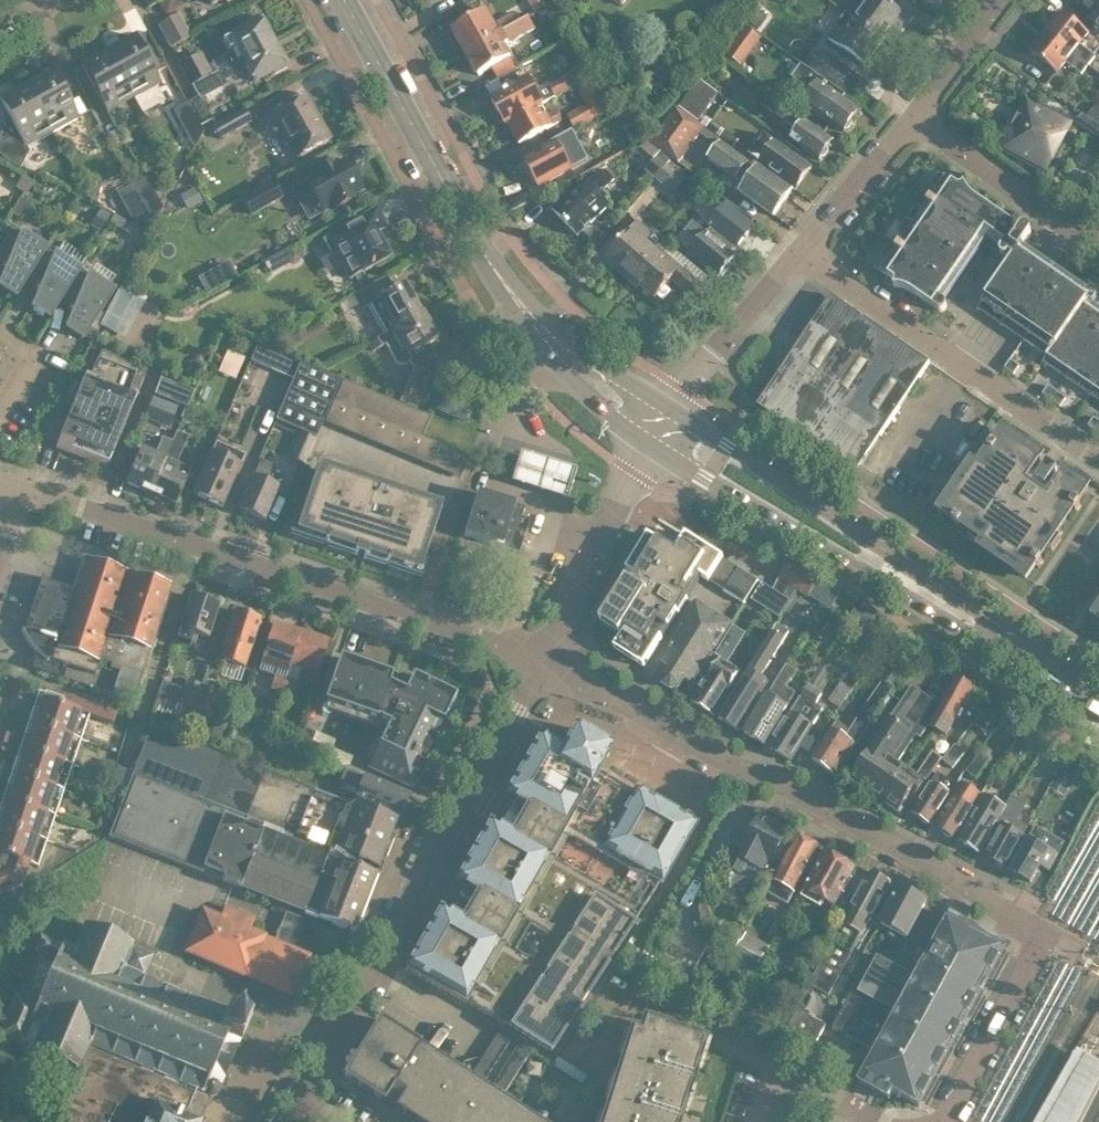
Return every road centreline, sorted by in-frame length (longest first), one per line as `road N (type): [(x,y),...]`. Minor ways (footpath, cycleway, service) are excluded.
road 1 (residential): [(942,1121),(1043,936),(543,658)]
road 2 (unclassified): [(543,658),(20,488)]
road 3 (tertiary): [(652,420),(546,340),(492,275),(344,0)]
road 4 (unclassified): [(286,1121),(543,658)]
road 5 (tertiary): [(1098,698),(652,420)]
road 6 (residential): [(652,420),(801,253),(910,113)]
road 7 (residential): [(543,658),(652,420)]
road 8 (unclassified): [(1098,235),(910,113)]
road 9 (residential): [(910,113),(993,0)]

